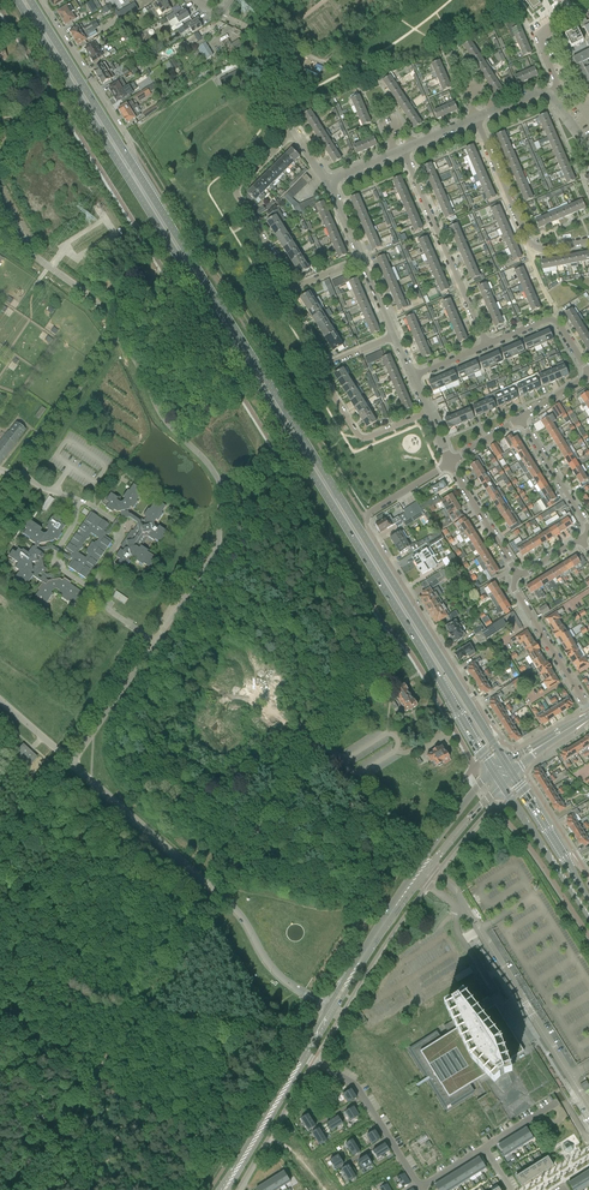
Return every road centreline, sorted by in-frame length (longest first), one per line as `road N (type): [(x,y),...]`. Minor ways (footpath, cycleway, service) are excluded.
road 1 (primary): [(17,0),(493,771)]
road 2 (primary): [(486,731),(133,165)]
road 3 (residential): [(486,731),(489,721),(365,524),(368,514),(449,465)]
road 4 (unclassified): [(588,1106),(464,906)]
road 5 (track): [(16,1189),(141,1003)]
road 6 (residential): [(486,345),(403,150)]
road 7 (residential): [(588,241),(538,249),(527,243),(476,119)]
road 8 (residential): [(293,288),(235,194),(294,133)]
road 9 (primary): [(133,165),(29,0)]
road 10 (unclassified): [(133,165),(128,141),(41,0)]
road 11 (residential): [(304,1056),(356,1085),(419,1187)]
road 12 (primary): [(501,784),(588,919)]
road 13 (residential): [(427,412),(359,437),(321,375),(328,365)]
road 14 (residential): [(588,710),(514,590),(518,577)]
road 15 (residential): [(294,133),(266,85),(278,38),(324,58)]
road 16 (tertiary): [(230,1181),(304,1056)]
road 17 (residential): [(486,345),(553,320),(588,372)]
road 18 (tertiary): [(347,982),(420,872)]
road 19 (residential): [(518,577),(449,465)]
road 20 (residential): [(520,420),(588,531)]
road 21 (tertiary): [(493,771),(420,872)]
road 22 (tertiary): [(420,872),(501,784)]

